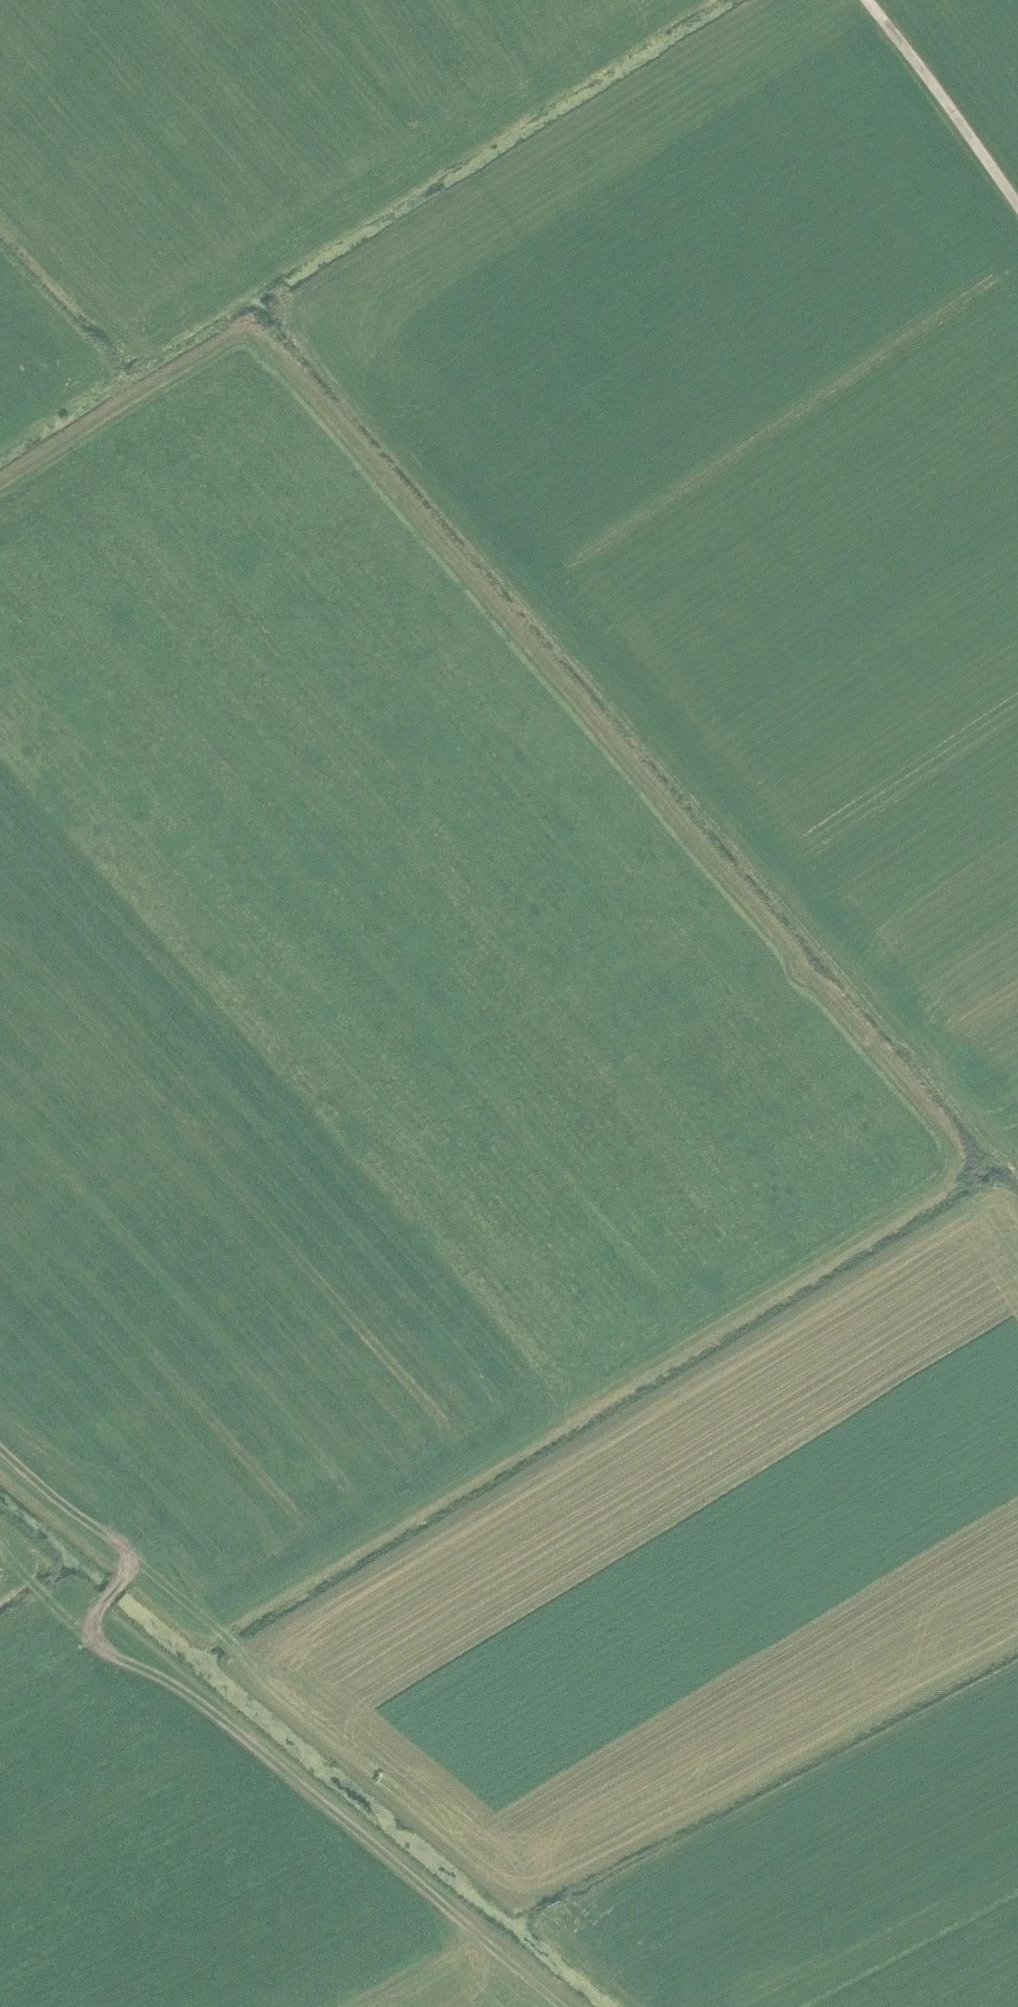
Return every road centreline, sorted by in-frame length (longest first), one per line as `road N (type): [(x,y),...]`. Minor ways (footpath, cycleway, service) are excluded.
road 1 (track): [(860,0),(1017,218)]

